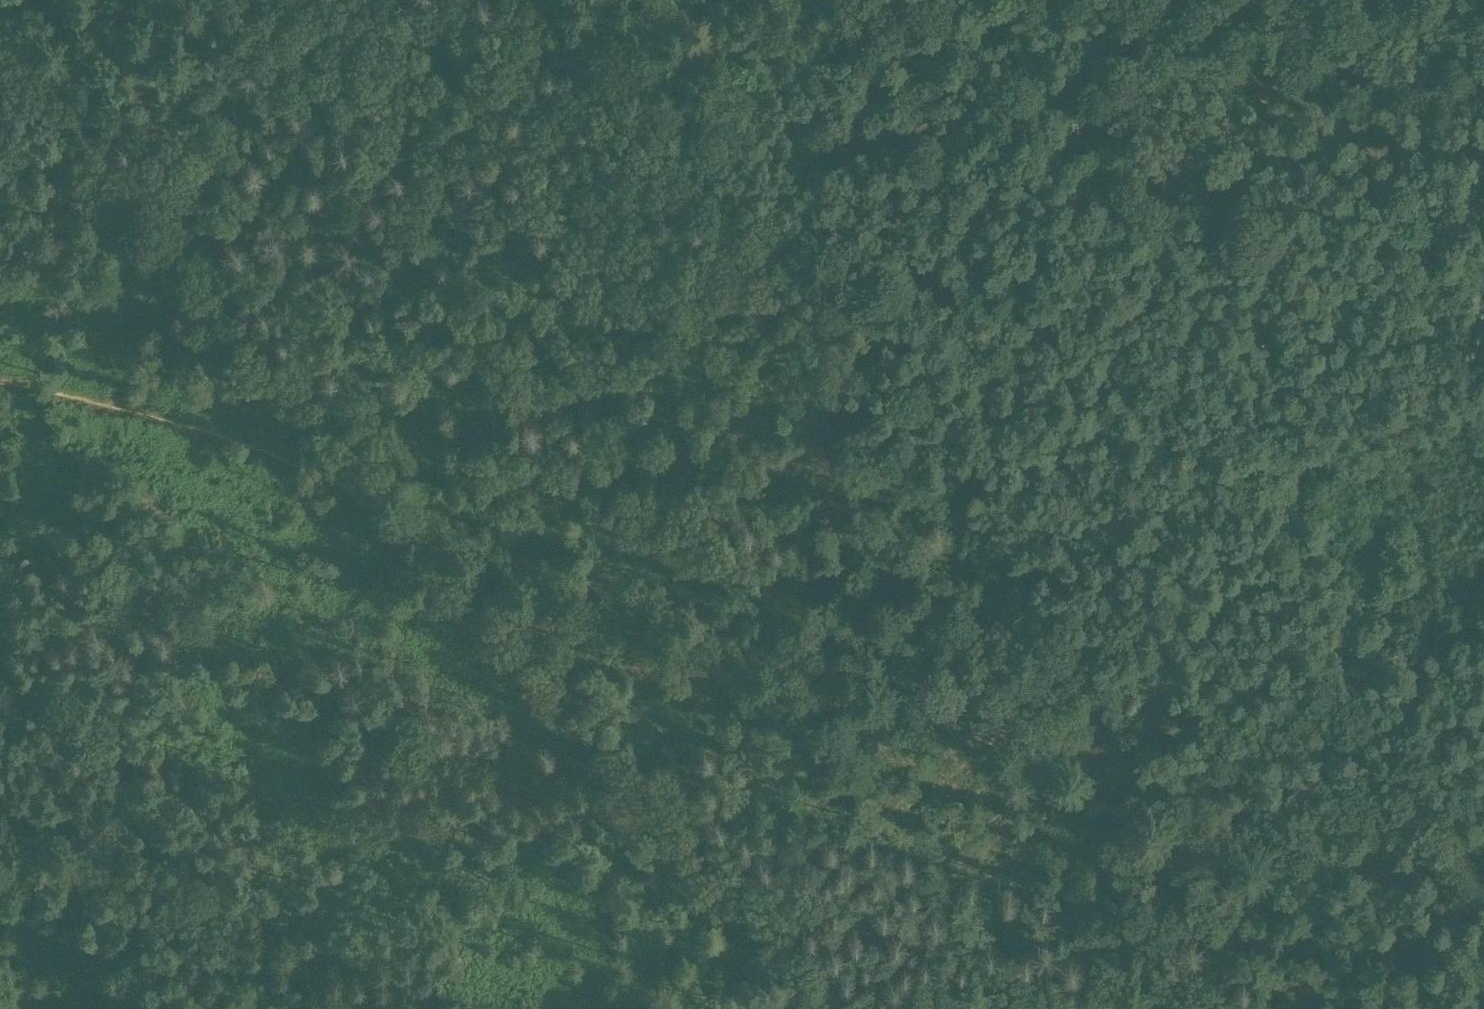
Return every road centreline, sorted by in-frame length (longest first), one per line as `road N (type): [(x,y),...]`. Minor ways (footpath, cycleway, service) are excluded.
road 1 (track): [(0,381),(177,420),(1277,849),(1483,838)]
road 2 (track): [(1222,8),(1340,121)]
road 3 (track): [(1340,121),(1483,132)]

